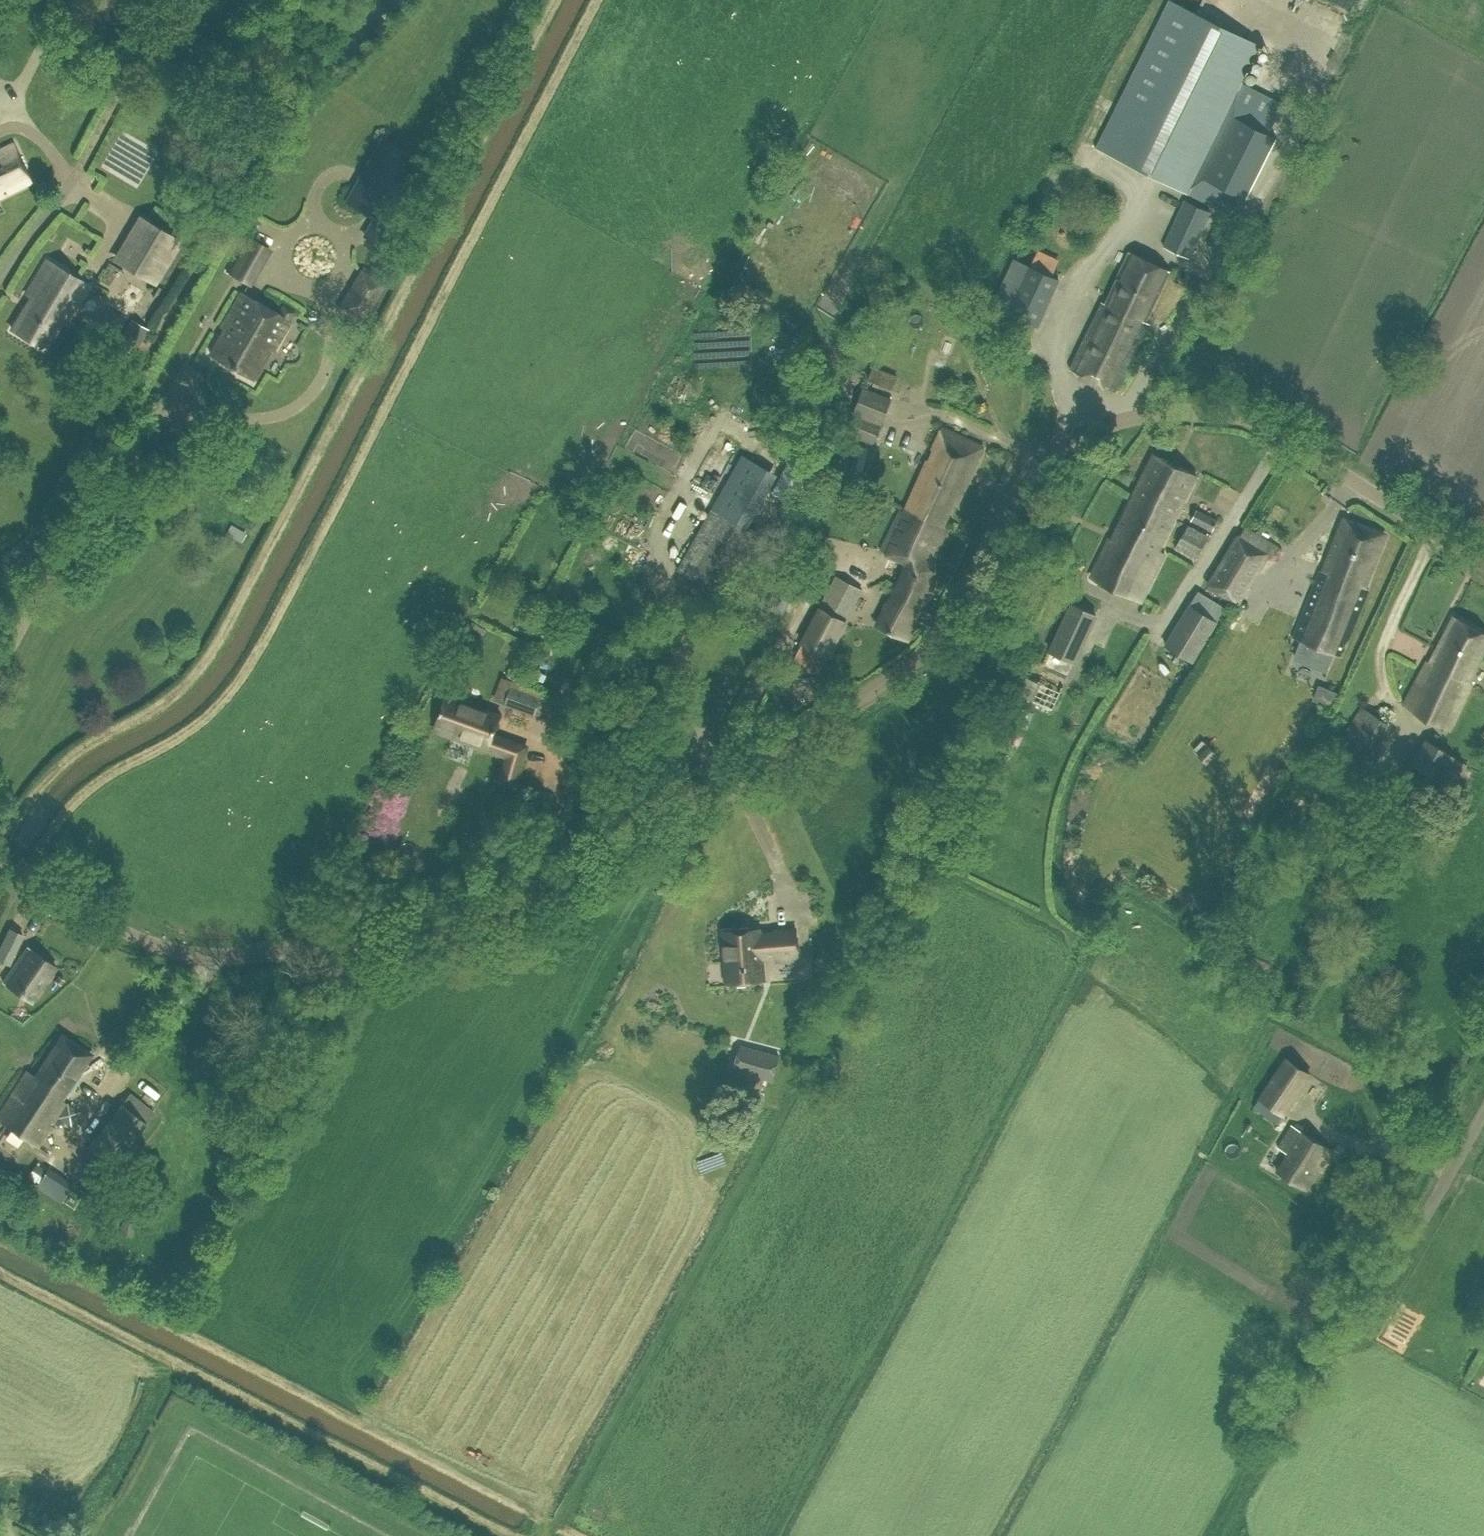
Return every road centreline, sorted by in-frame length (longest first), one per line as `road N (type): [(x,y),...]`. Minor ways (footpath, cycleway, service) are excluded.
road 1 (unclassified): [(1483,567),(1267,425),(1231,412),(1125,418),(1048,453),(1023,480),(928,651),(475,924),(219,955),(181,951),(145,940),(0,861)]
road 2 (track): [(1211,1535),(1360,1259),(1404,1157)]
road 3 (residential): [(0,276),(65,193),(125,71)]

